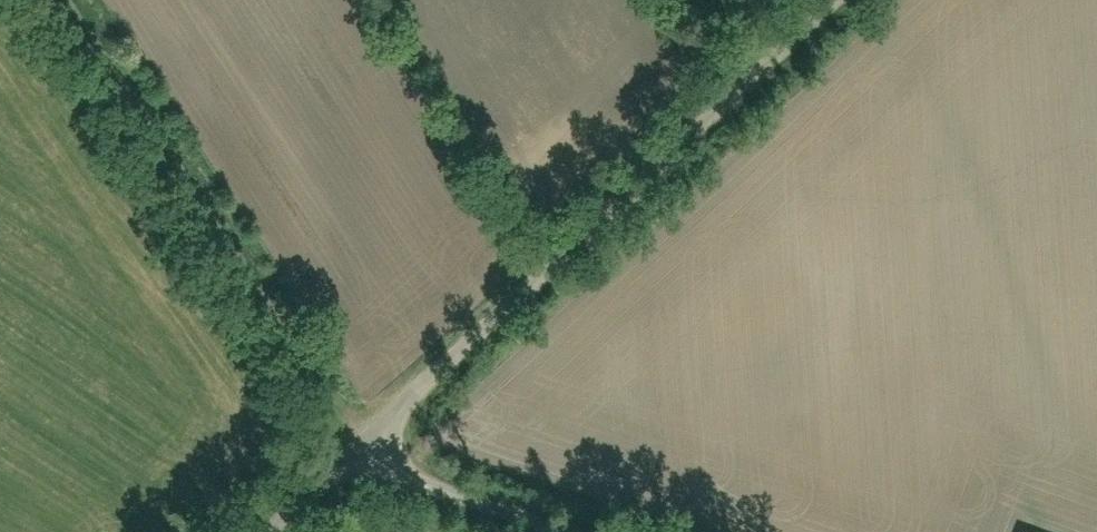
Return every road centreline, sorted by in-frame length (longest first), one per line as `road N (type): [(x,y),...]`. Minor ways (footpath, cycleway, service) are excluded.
road 1 (unclassified): [(283,531),(580,229),(828,0)]

